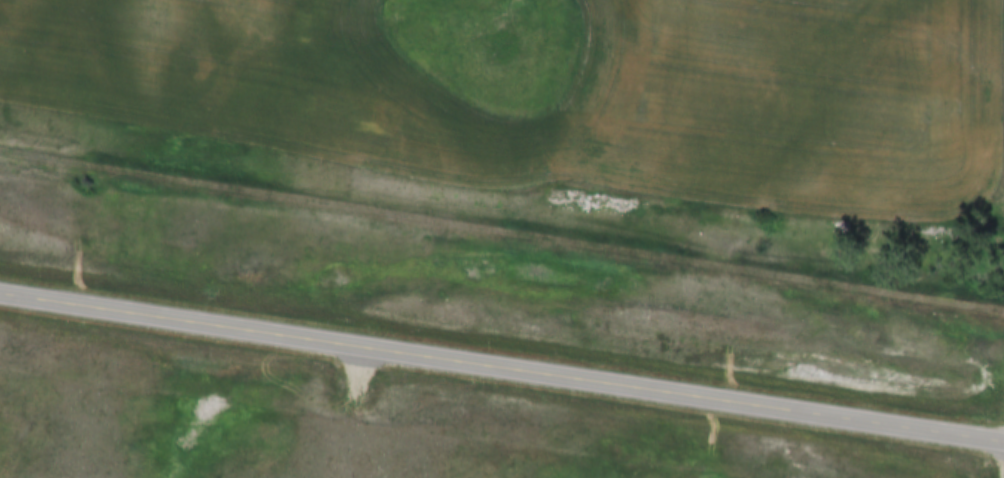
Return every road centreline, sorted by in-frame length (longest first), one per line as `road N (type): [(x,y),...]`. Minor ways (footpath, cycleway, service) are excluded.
road 1 (track): [(0,147),(1003,307)]
road 2 (primary): [(0,289),(1003,438)]

